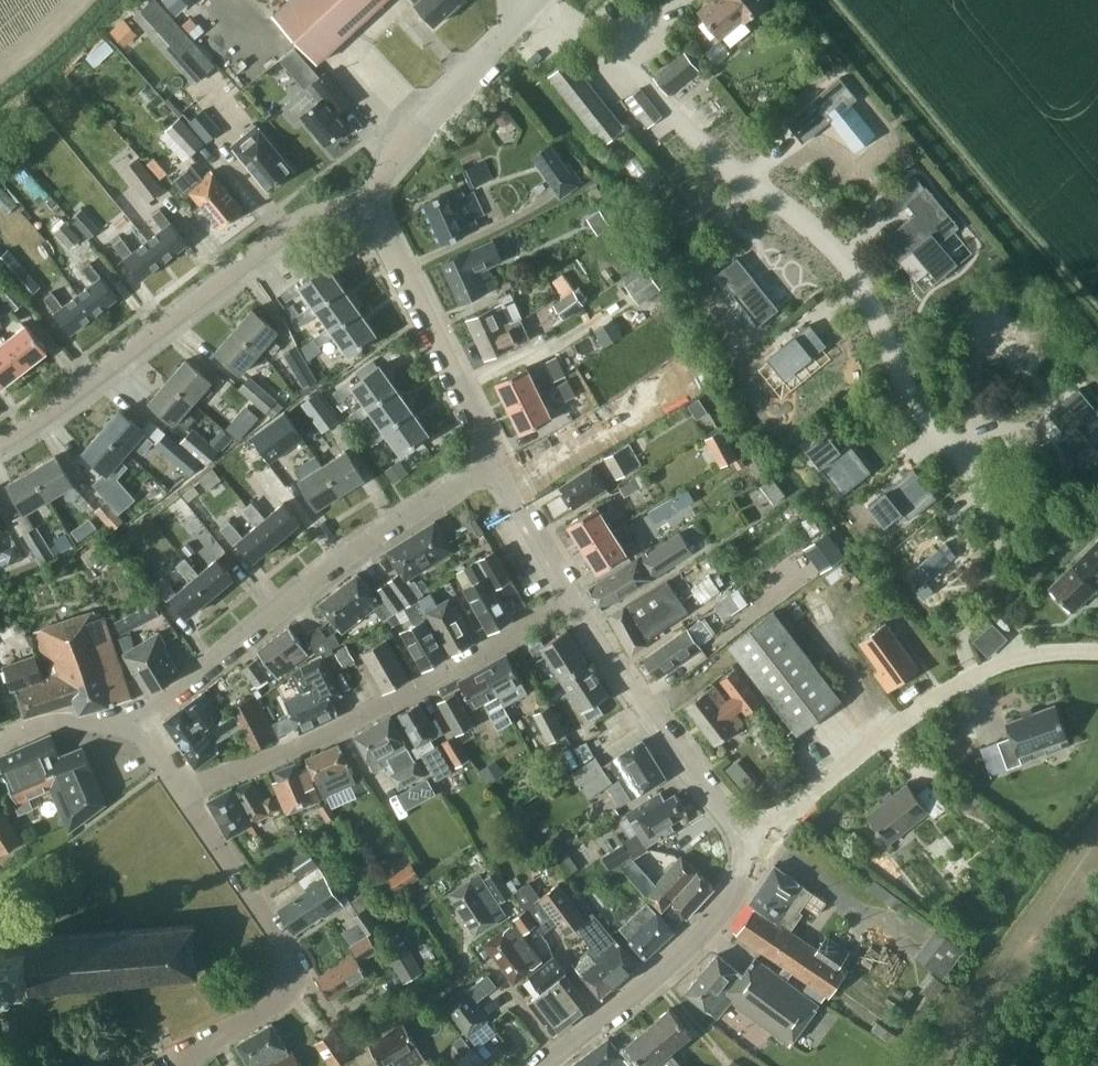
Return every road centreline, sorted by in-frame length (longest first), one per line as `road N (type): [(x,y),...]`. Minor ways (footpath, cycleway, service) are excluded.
road 1 (residential): [(134,724),(378,533),(498,462)]
road 2 (tertiary): [(0,443),(303,216),(364,212)]
road 3 (residential): [(182,788),(243,771),(398,698),(571,602)]
road 4 (residential): [(744,838),(845,760),(998,665),(1097,651)]
road 5 (residential): [(557,1053),(485,964),(359,1044),(348,1042),(298,969)]
road 6 (tertiary): [(557,1053),(729,900),(742,873),(744,838)]
road 7 (tertiary): [(744,838),(571,602)]
road 8 (tertiary): [(498,462),(364,212)]
road 9 (tertiary): [(364,212),(392,159),(534,8)]
road 10 (residential): [(298,969),(182,788)]
road 11 (tertiary): [(571,602),(498,462)]
road 12 (residential): [(178,1065),(265,1009),(298,969)]
road 13 (residential): [(0,739),(67,720),(134,724)]

